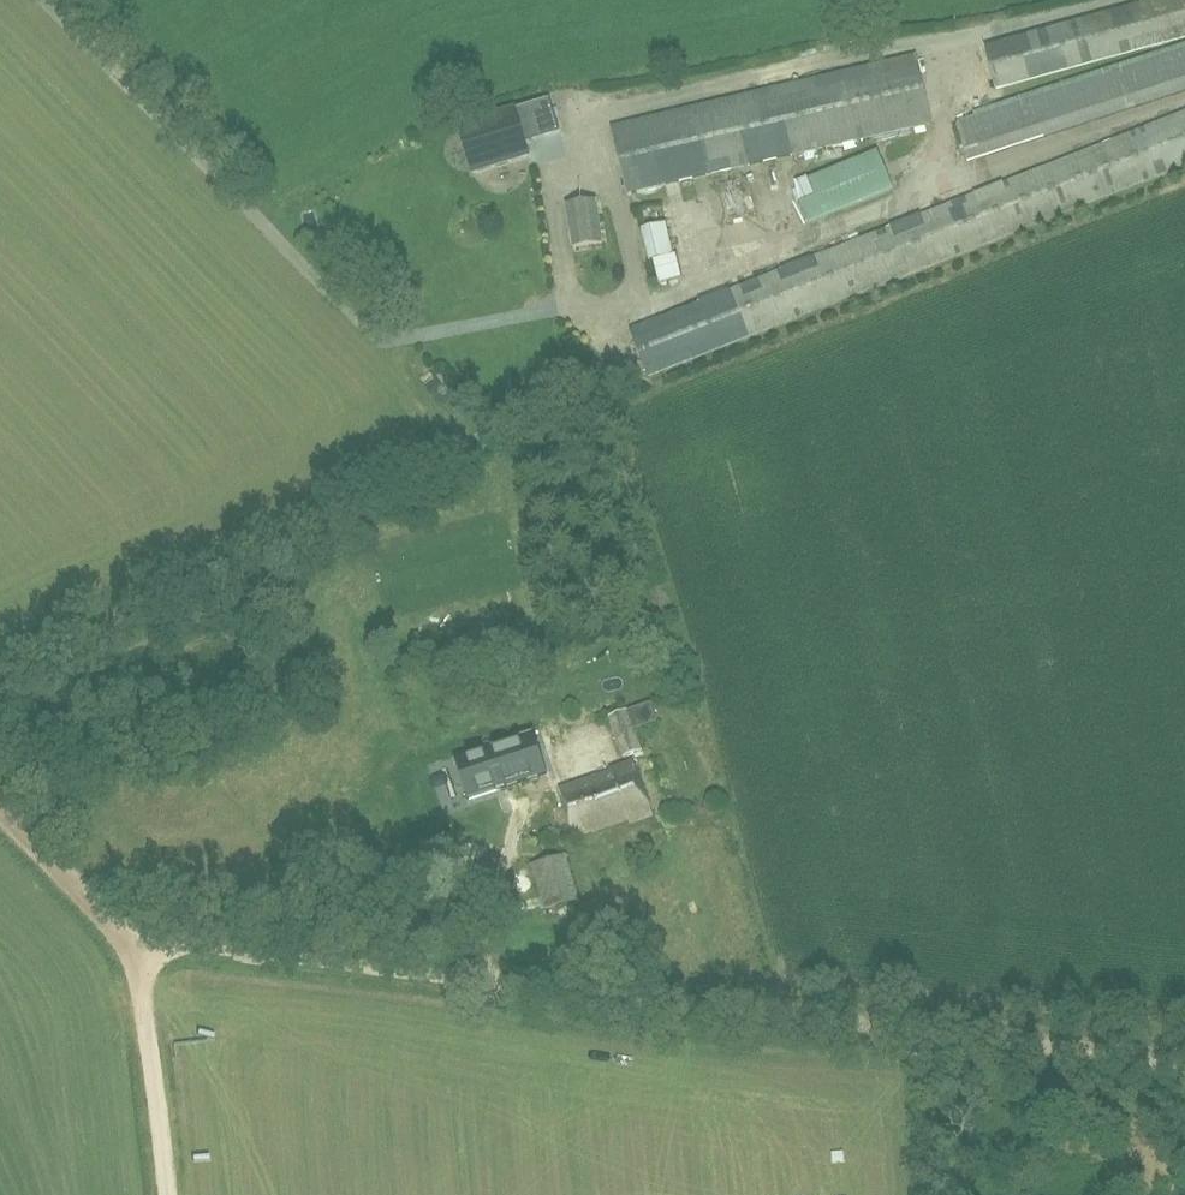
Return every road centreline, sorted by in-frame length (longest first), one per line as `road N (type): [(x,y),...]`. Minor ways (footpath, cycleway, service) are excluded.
road 1 (track): [(140,938),(1184,1058)]
road 2 (track): [(140,938),(167,1194)]
road 3 (track): [(0,808),(107,917),(140,938)]

